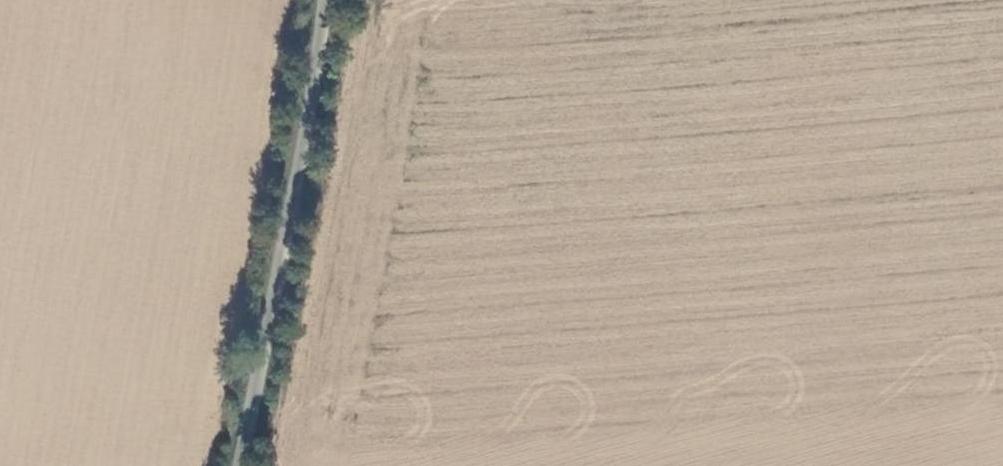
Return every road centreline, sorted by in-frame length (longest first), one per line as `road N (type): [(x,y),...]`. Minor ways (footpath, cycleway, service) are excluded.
road 1 (unclassified): [(238,465),(324,0)]

